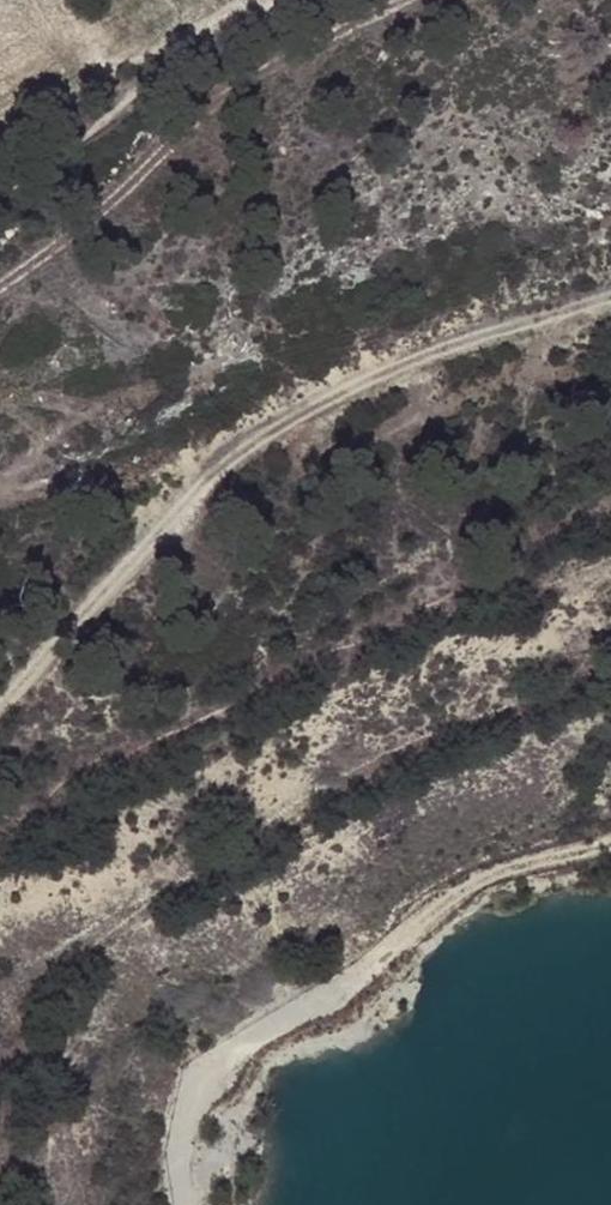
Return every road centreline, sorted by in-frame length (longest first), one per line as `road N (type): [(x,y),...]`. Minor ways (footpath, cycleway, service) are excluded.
road 1 (track): [(610,295),(525,315),(336,388),(212,451),(165,516),(0,691)]
road 2 (track): [(0,292),(228,96),(396,0)]

